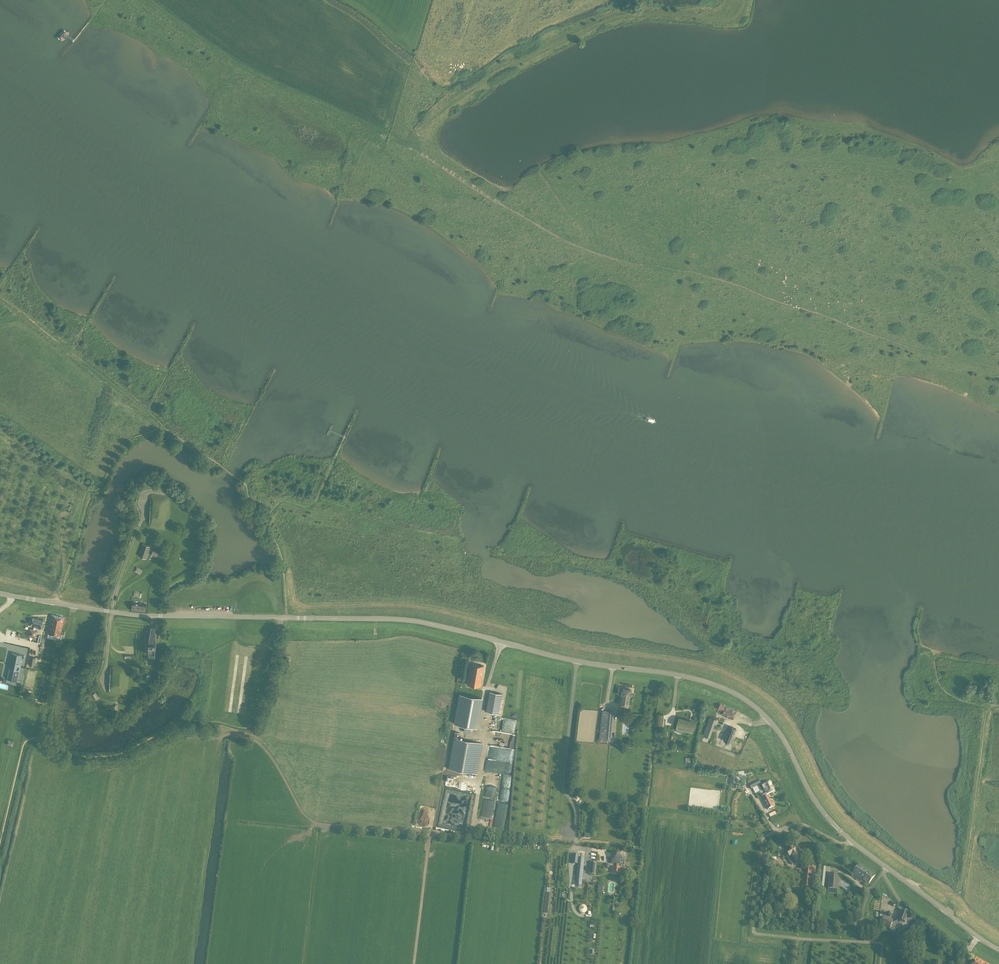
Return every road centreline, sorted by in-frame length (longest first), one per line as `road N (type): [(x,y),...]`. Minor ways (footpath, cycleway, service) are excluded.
road 1 (unclassified): [(852,841),(821,809),(775,725),(749,702),(703,681),(561,658),(417,621),(149,616),(0,594)]
road 2 (track): [(743,0),(723,19),(655,13),(612,20),(467,95),(422,132),(414,149)]
road 3 (track): [(0,299),(169,430)]
road 4 (track): [(998,705),(982,724),(958,894)]
road 5 (unclassified): [(998,950),(852,841)]

